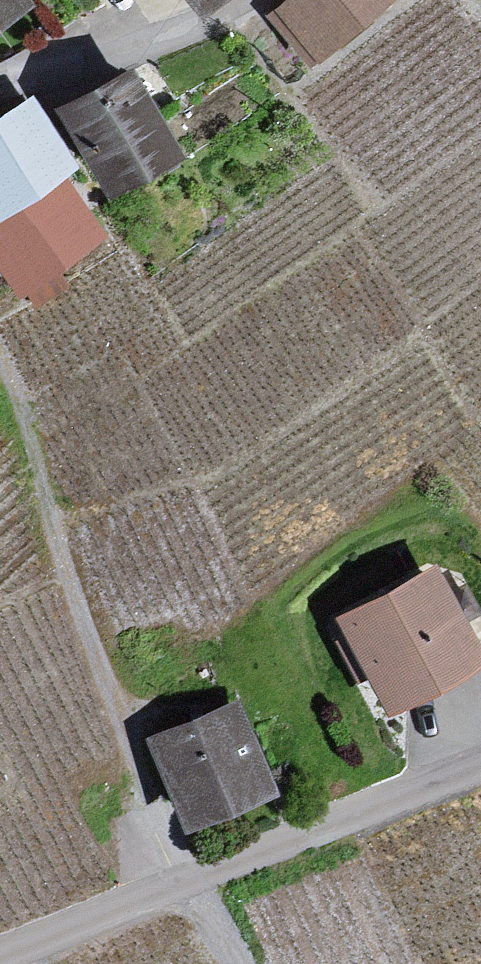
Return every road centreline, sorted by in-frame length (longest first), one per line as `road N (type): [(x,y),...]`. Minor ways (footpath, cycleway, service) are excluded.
road 1 (unclassified): [(0,954),(480,764)]
road 2 (unclassified): [(0,81),(163,39),(245,0)]

